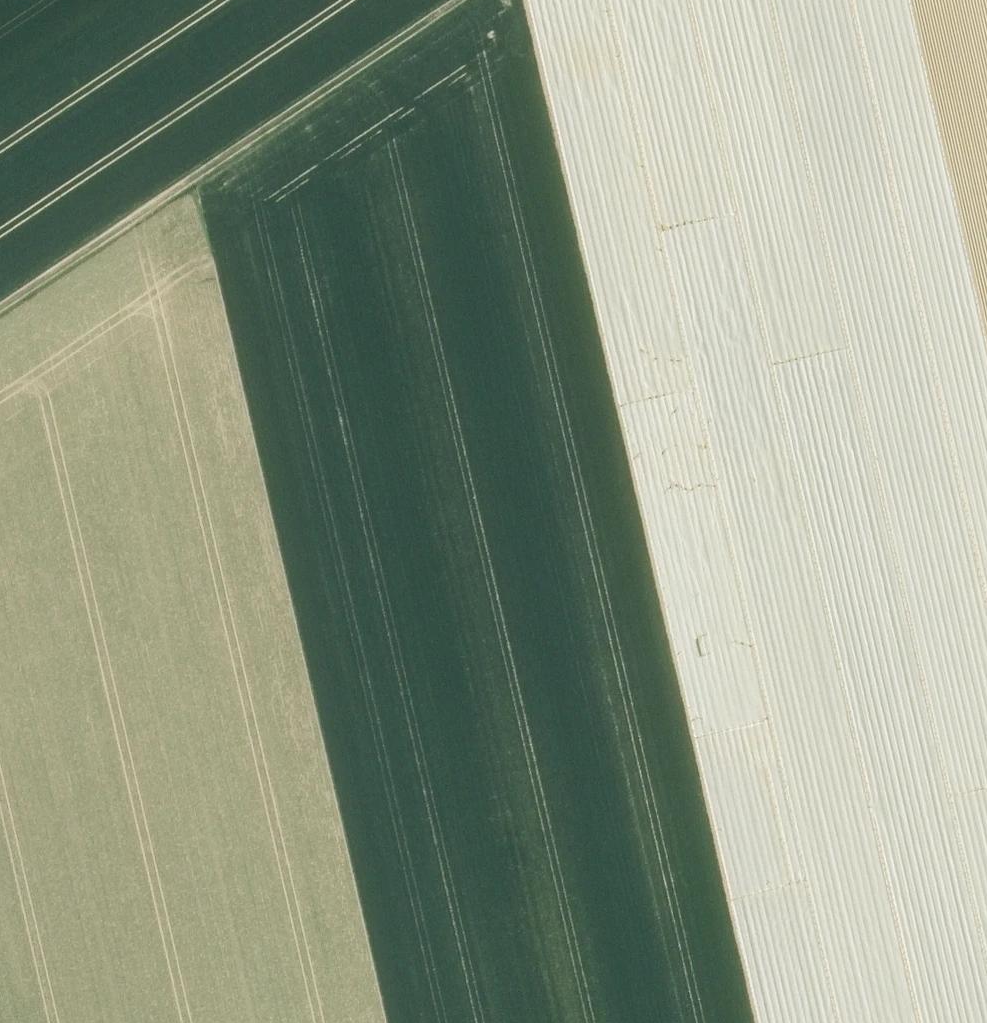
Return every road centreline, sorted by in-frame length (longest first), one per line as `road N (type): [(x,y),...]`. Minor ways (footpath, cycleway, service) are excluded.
road 1 (track): [(0,311),(462,0)]

